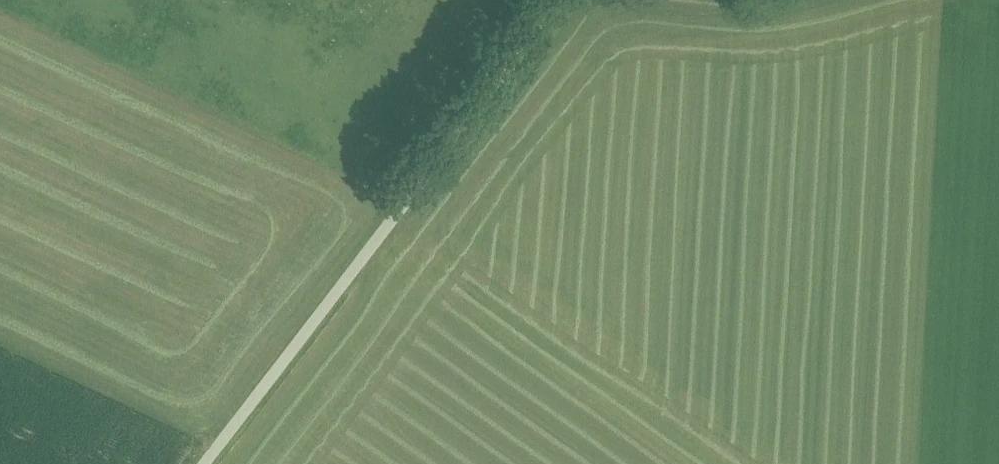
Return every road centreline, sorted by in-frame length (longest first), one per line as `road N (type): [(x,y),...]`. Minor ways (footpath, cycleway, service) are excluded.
road 1 (unclassified): [(203,463),(560,0)]

